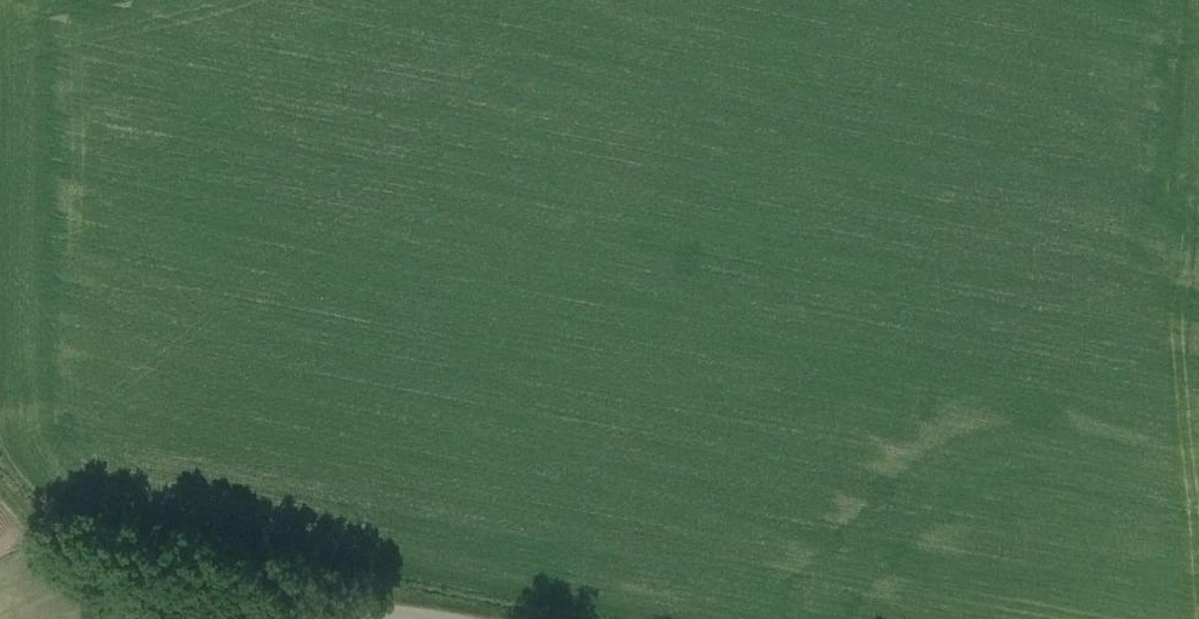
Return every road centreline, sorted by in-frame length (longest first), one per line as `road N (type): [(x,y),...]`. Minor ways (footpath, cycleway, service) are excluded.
road 1 (unclassified): [(288,618),(378,611),(440,618)]

